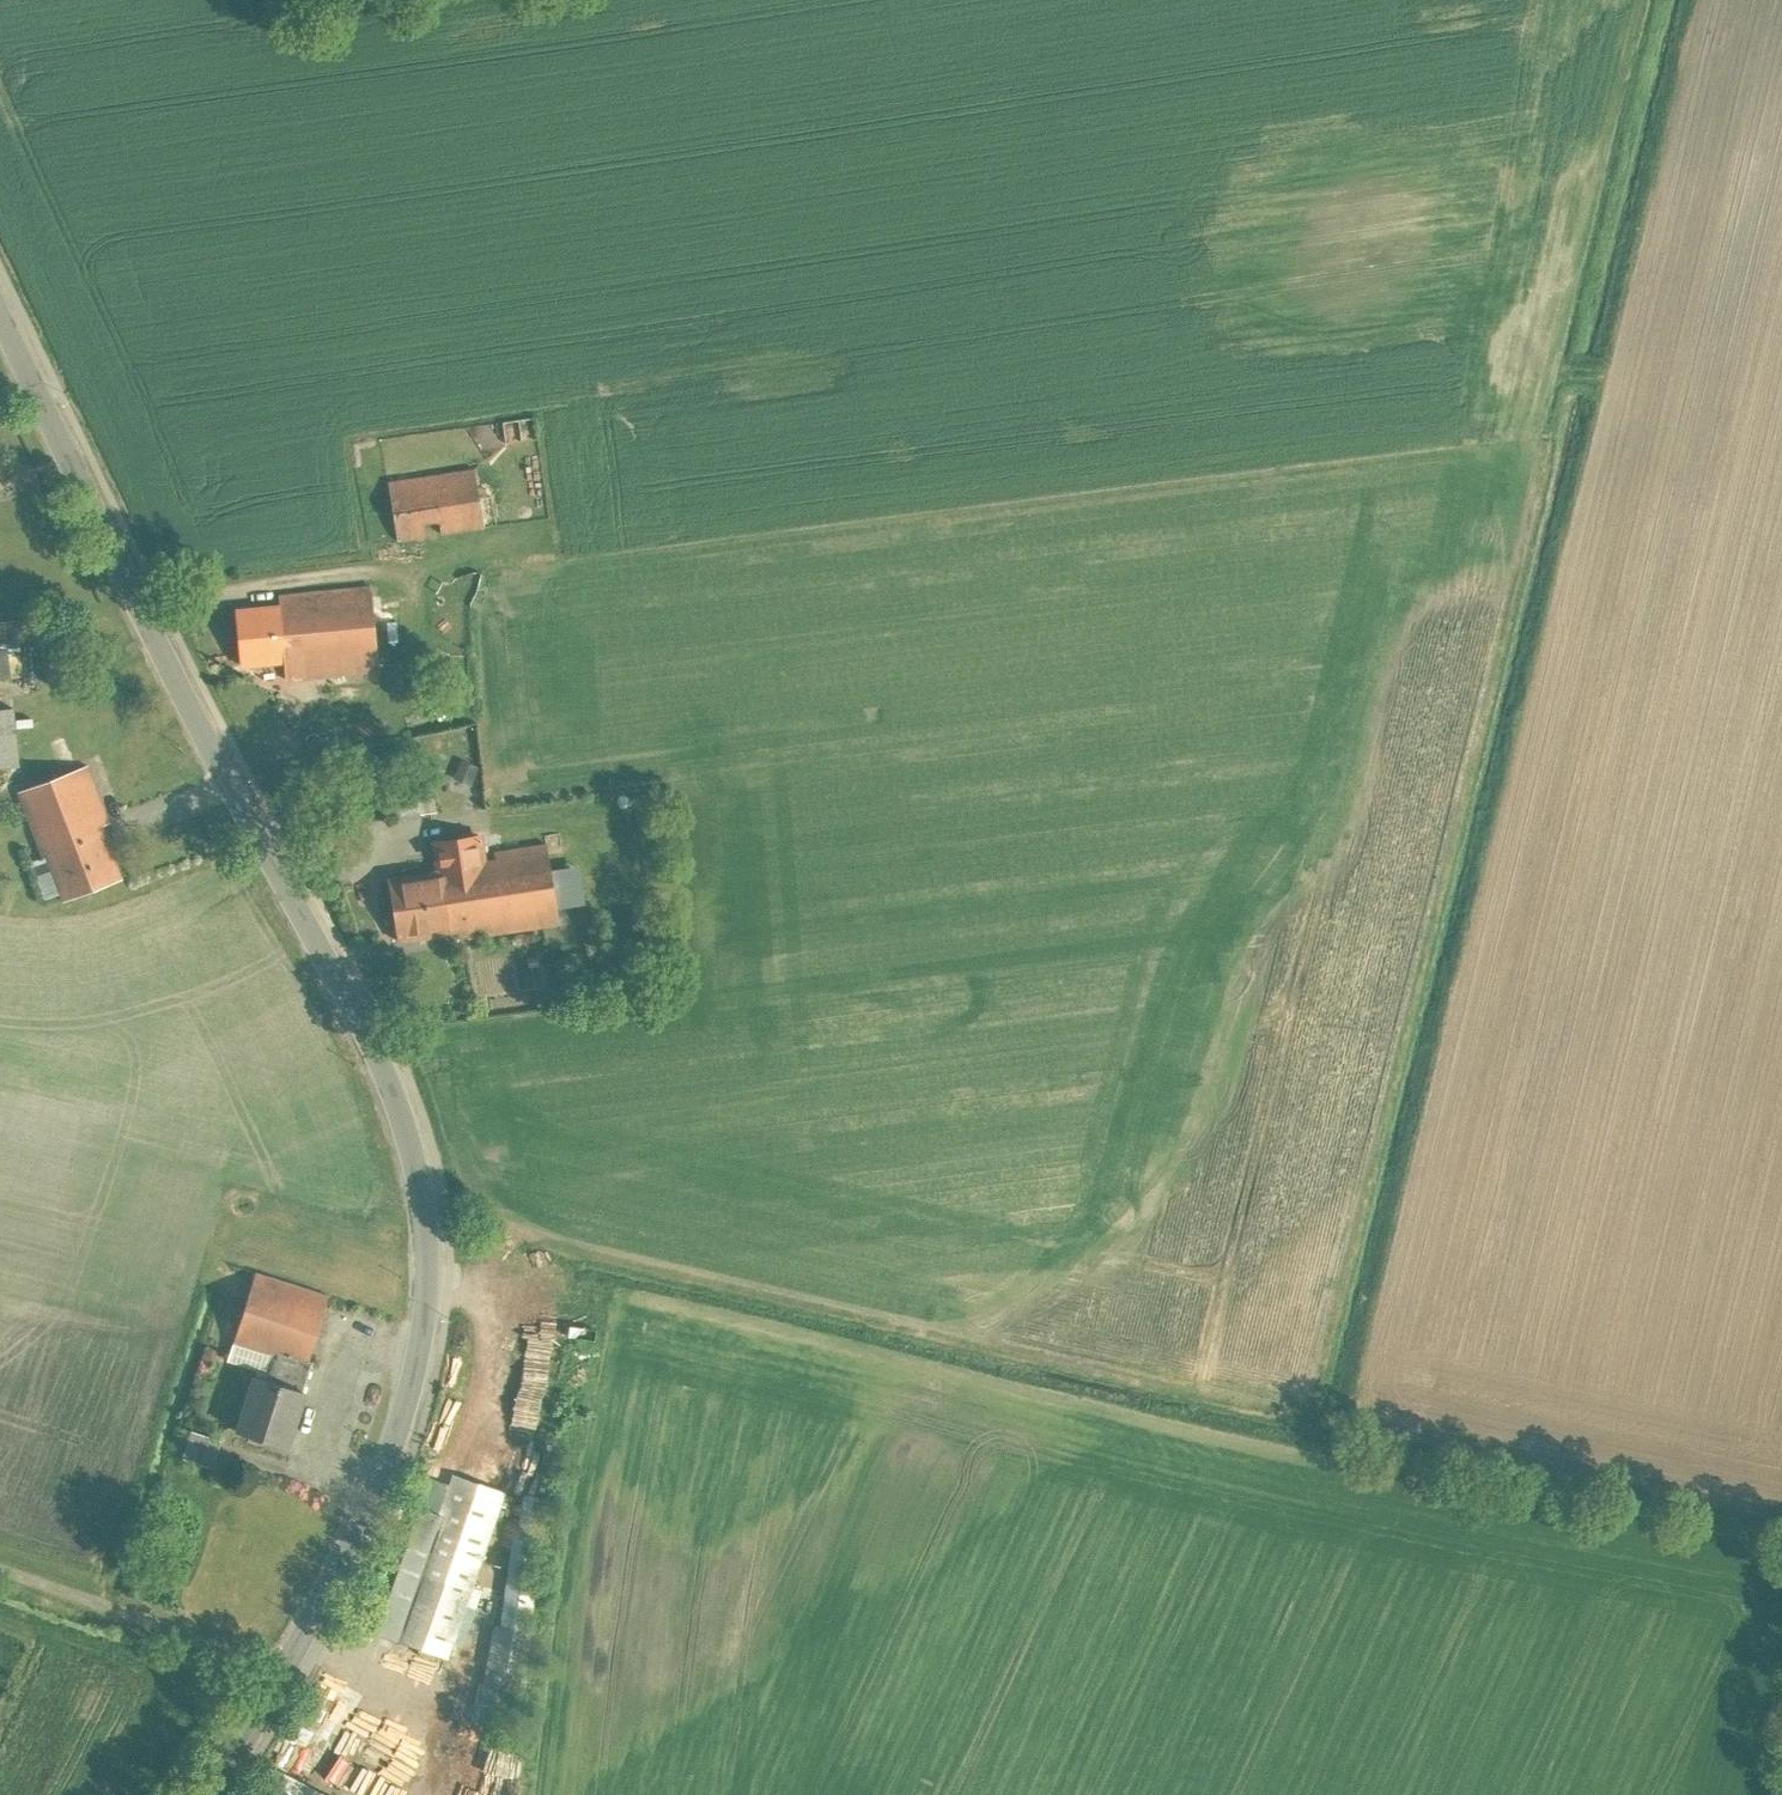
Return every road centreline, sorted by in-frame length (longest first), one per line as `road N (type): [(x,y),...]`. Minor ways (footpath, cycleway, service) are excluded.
road 1 (tertiary): [(216,1794),(337,1575),(404,1412),(424,1297),(420,1192),(371,1044),(164,653),(0,317)]

